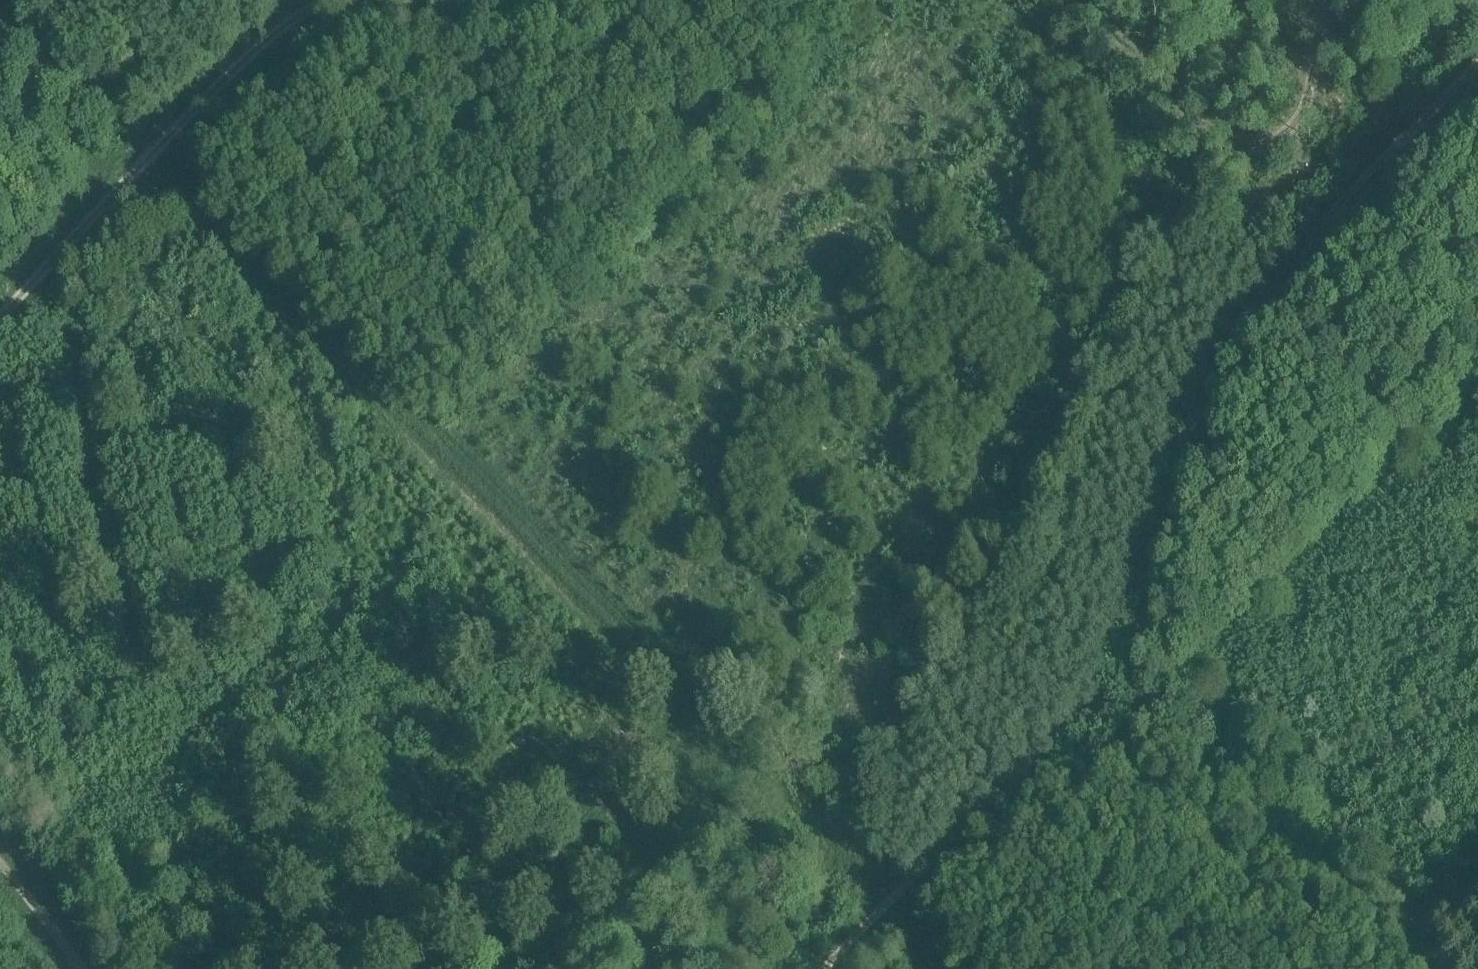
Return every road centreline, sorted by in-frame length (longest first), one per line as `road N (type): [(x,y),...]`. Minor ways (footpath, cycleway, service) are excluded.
road 1 (track): [(0,320),(220,76),(327,0)]
road 2 (track): [(0,854),(87,968)]

